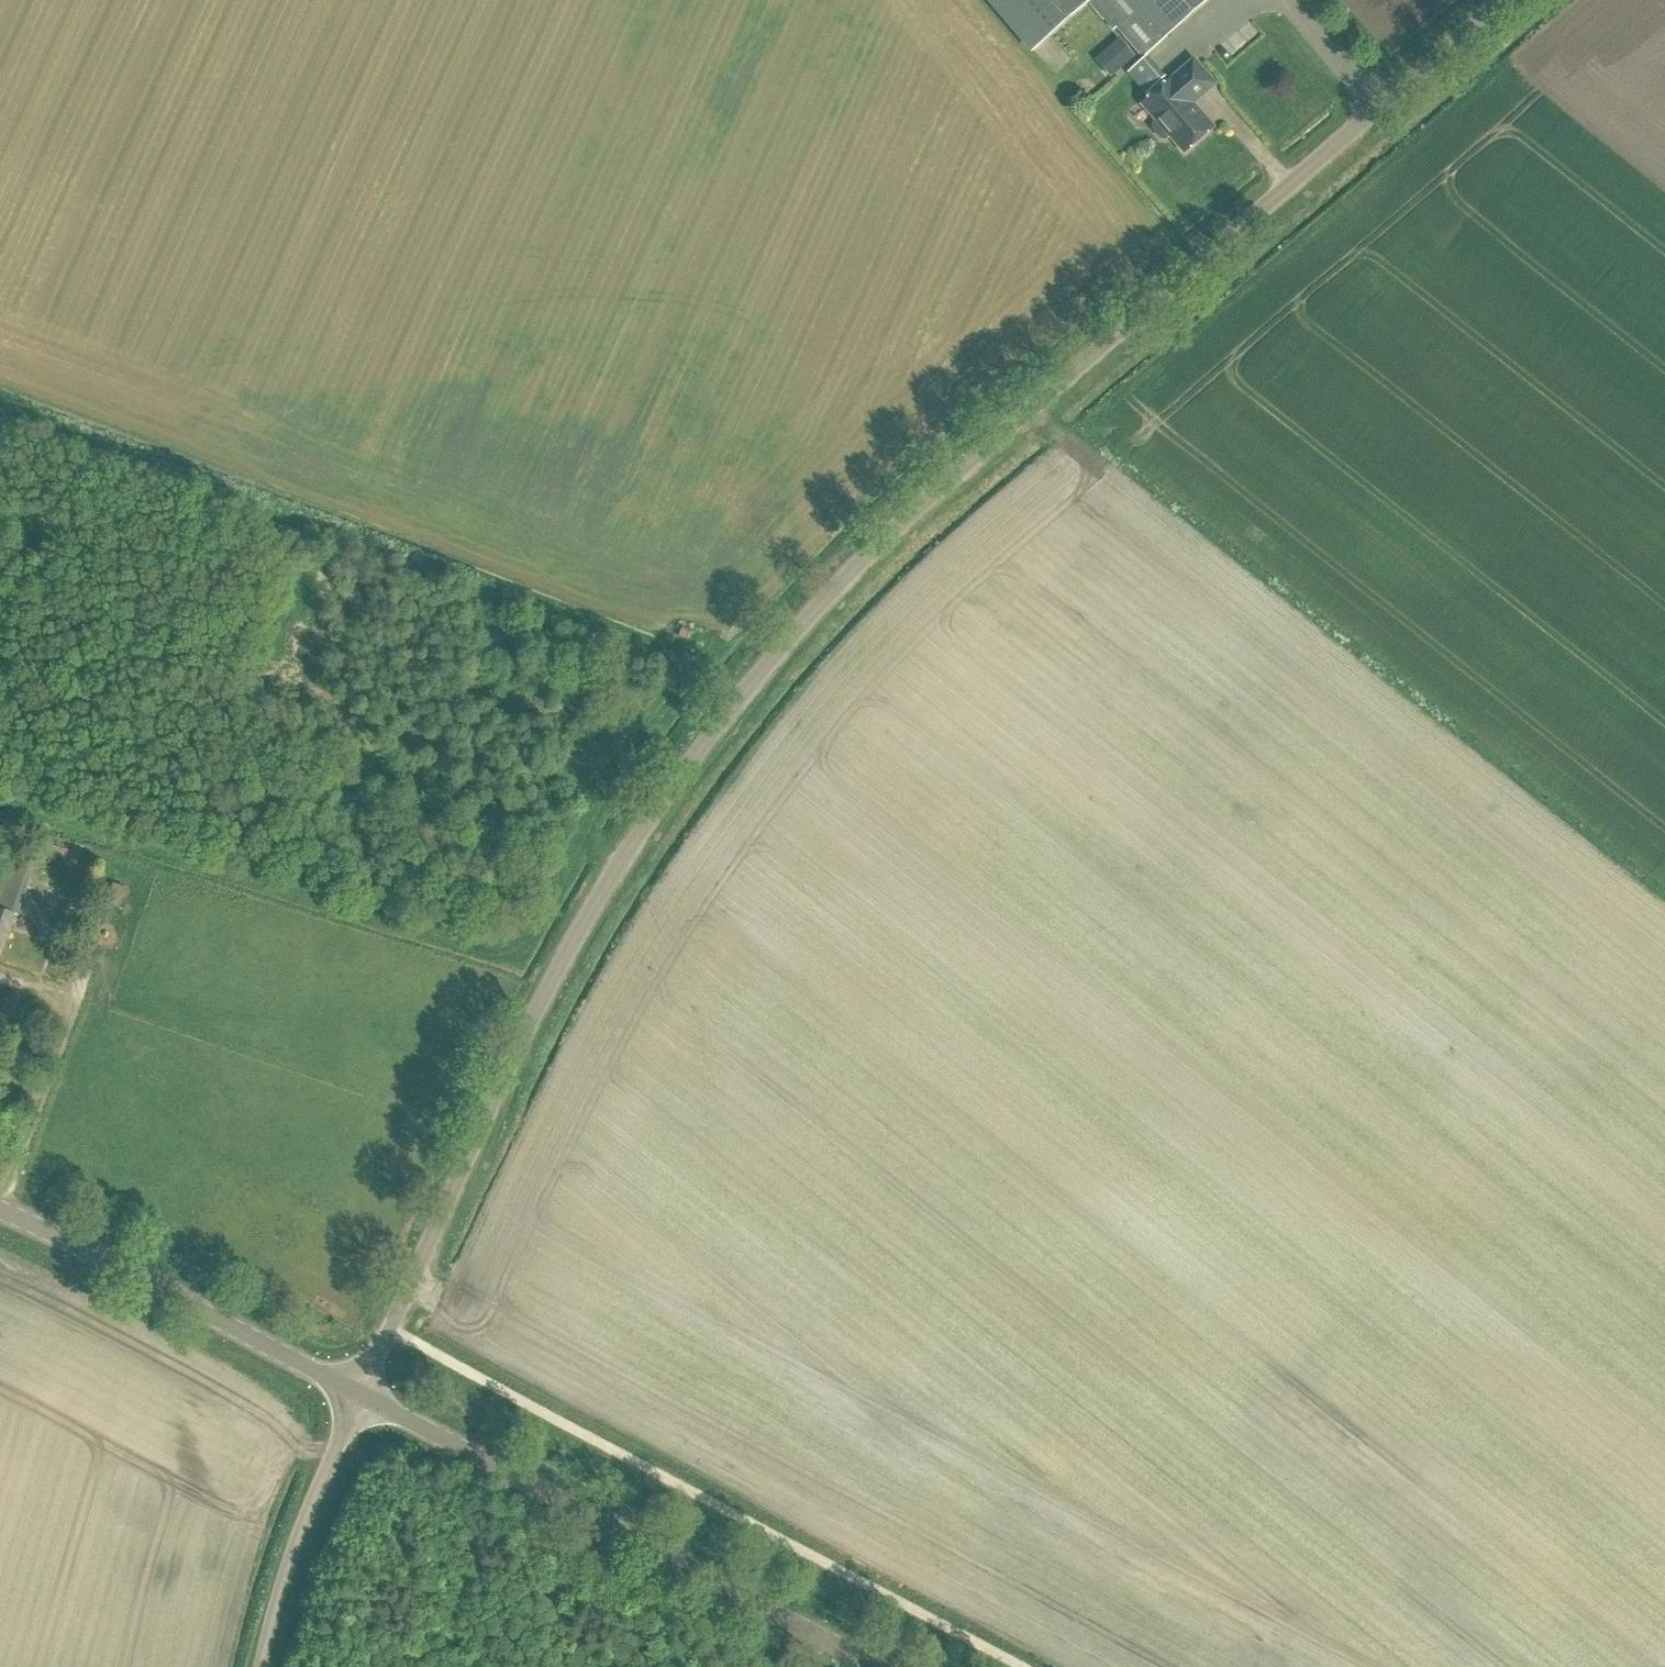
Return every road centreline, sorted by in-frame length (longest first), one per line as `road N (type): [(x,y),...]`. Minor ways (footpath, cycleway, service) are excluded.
road 1 (tertiary): [(361,1394),(515,1053),(607,883),(798,629),(914,511),(1503,0)]
road 2 (tertiary): [(879,1666),(361,1394)]
road 3 (tertiary): [(361,1394),(0,1210)]
road 4 (unclassified): [(261,1666),(307,1512),(361,1394)]

